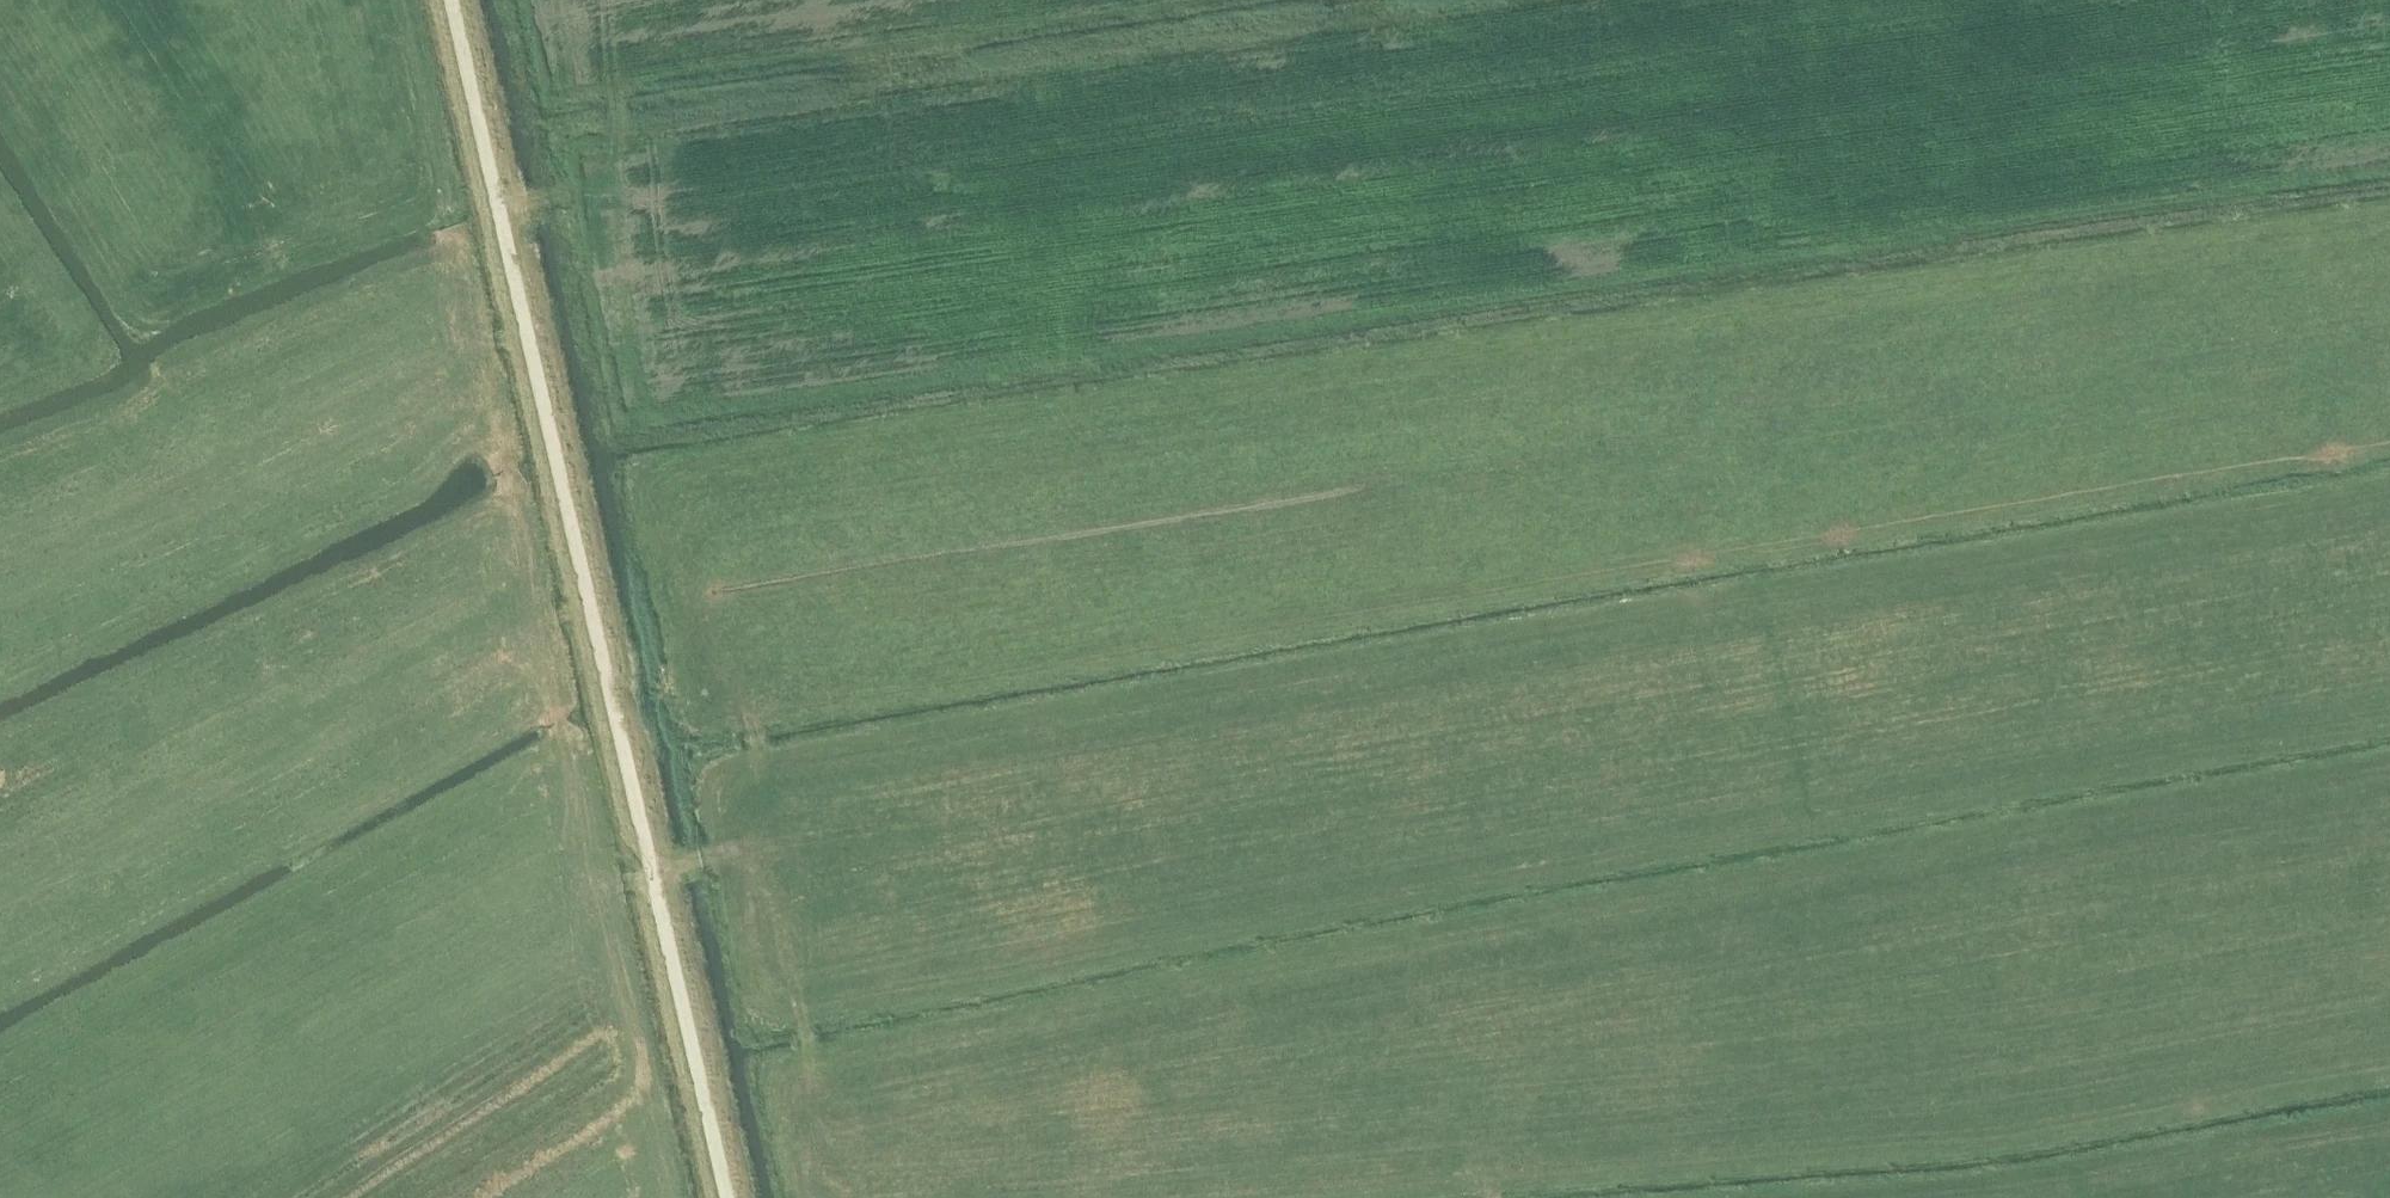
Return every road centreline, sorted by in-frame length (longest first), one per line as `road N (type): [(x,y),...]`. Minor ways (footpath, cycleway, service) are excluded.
road 1 (unclassified): [(729,1197),(453,0)]
road 2 (track): [(746,717),(761,846),(814,1068)]
road 3 (track): [(814,143),(624,172),(606,50)]
road 4 (track): [(761,846),(623,885)]
road 5 (track): [(624,172),(502,211)]

